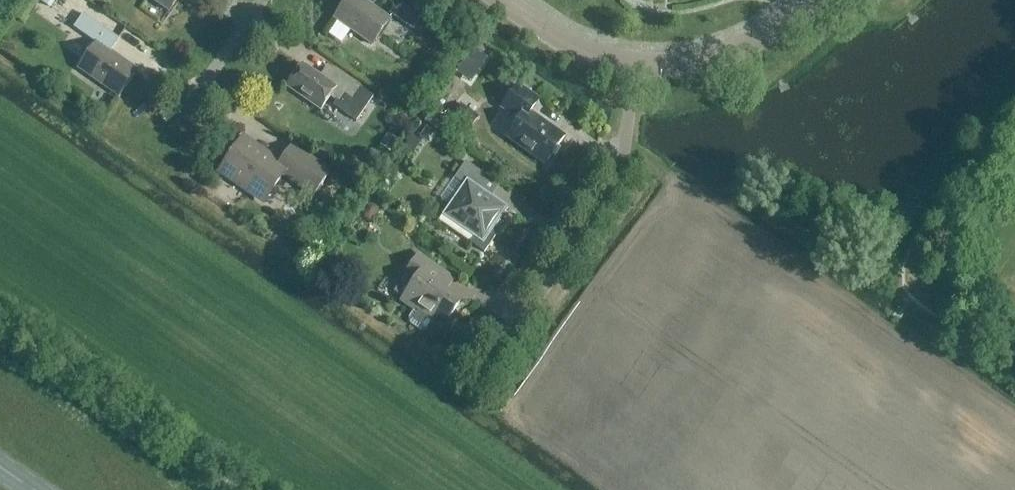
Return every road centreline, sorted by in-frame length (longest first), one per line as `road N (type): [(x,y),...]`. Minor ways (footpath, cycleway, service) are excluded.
road 1 (residential): [(494,350),(619,175),(633,64)]
road 2 (residential): [(812,0),(738,49),(633,64)]
road 3 (residential): [(633,64),(570,44),(503,0)]

